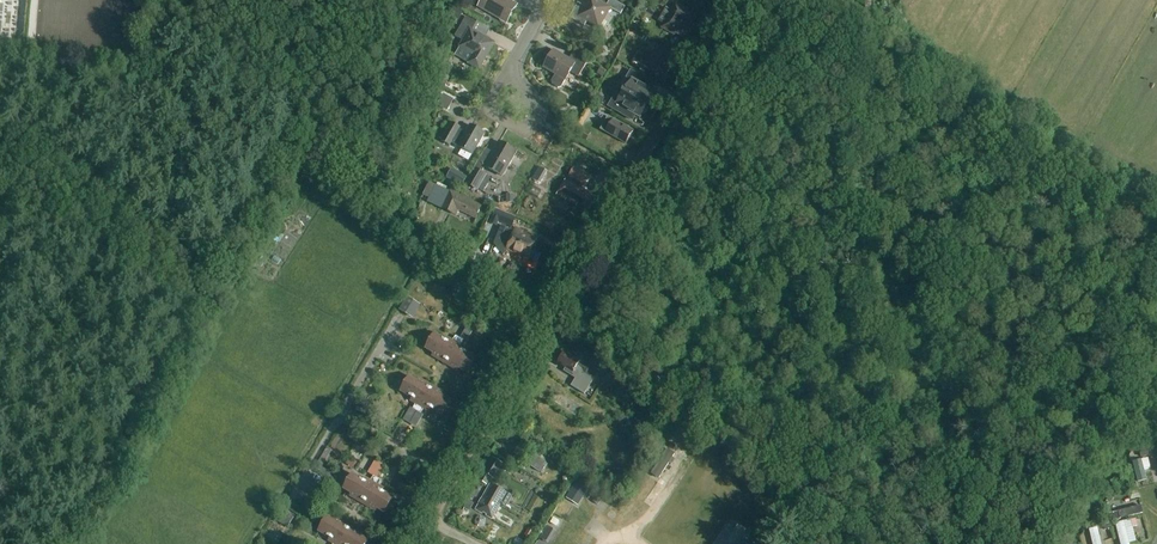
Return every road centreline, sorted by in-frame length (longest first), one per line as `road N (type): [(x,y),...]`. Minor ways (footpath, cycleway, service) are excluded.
road 1 (residential): [(417,543),(739,0)]
road 2 (residential): [(511,67),(496,110),(531,127),(537,102),(519,82)]

